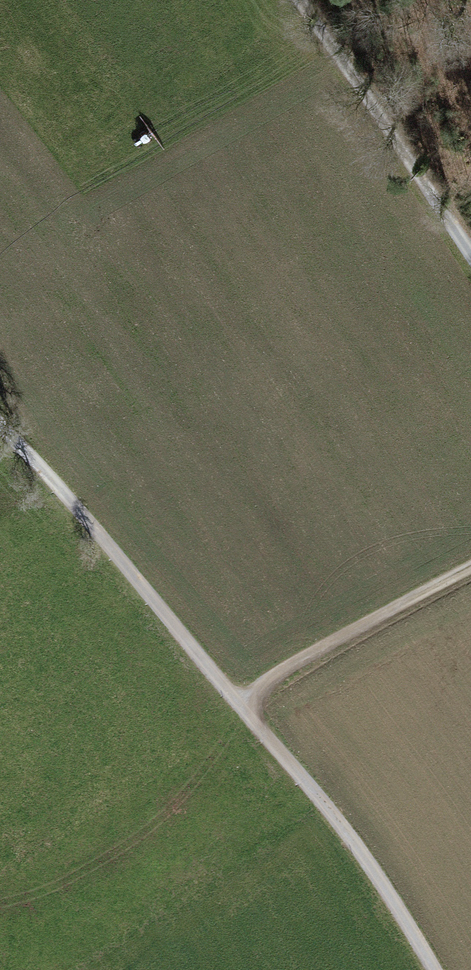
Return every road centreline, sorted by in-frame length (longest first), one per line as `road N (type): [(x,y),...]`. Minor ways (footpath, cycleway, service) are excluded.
road 1 (track): [(435,969),(344,827),(0,422)]
road 2 (track): [(470,256),(292,0)]
road 3 (track): [(244,704),(304,658),(470,567)]

